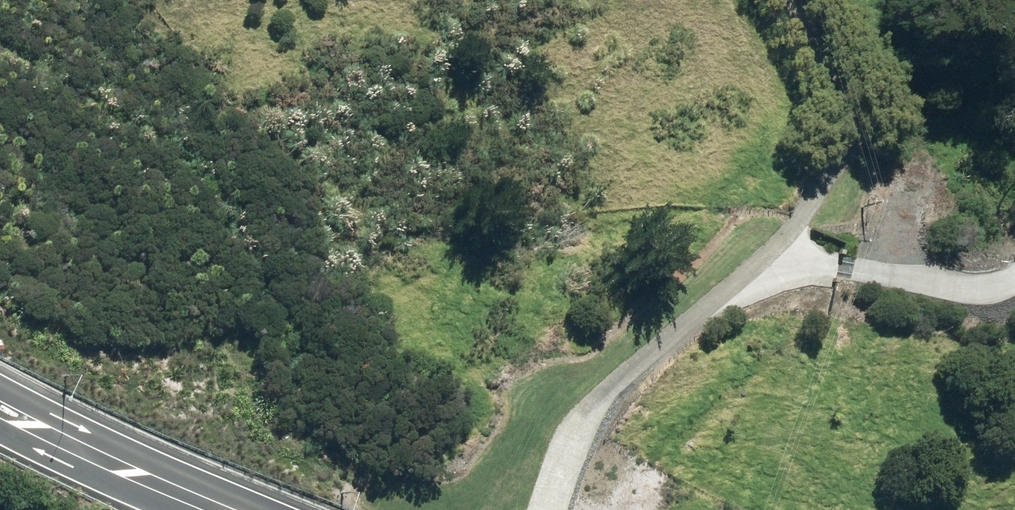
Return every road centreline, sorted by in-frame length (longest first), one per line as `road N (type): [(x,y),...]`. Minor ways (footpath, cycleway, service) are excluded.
road 1 (track): [(776,0),(835,106),(836,161),(804,217),(770,254),(587,405),(546,509)]
road 2 (primary): [(0,386),(217,488),(248,509)]
road 3 (track): [(770,254),(984,285),(1014,264)]
road 4 (primary): [(171,509),(0,434)]

